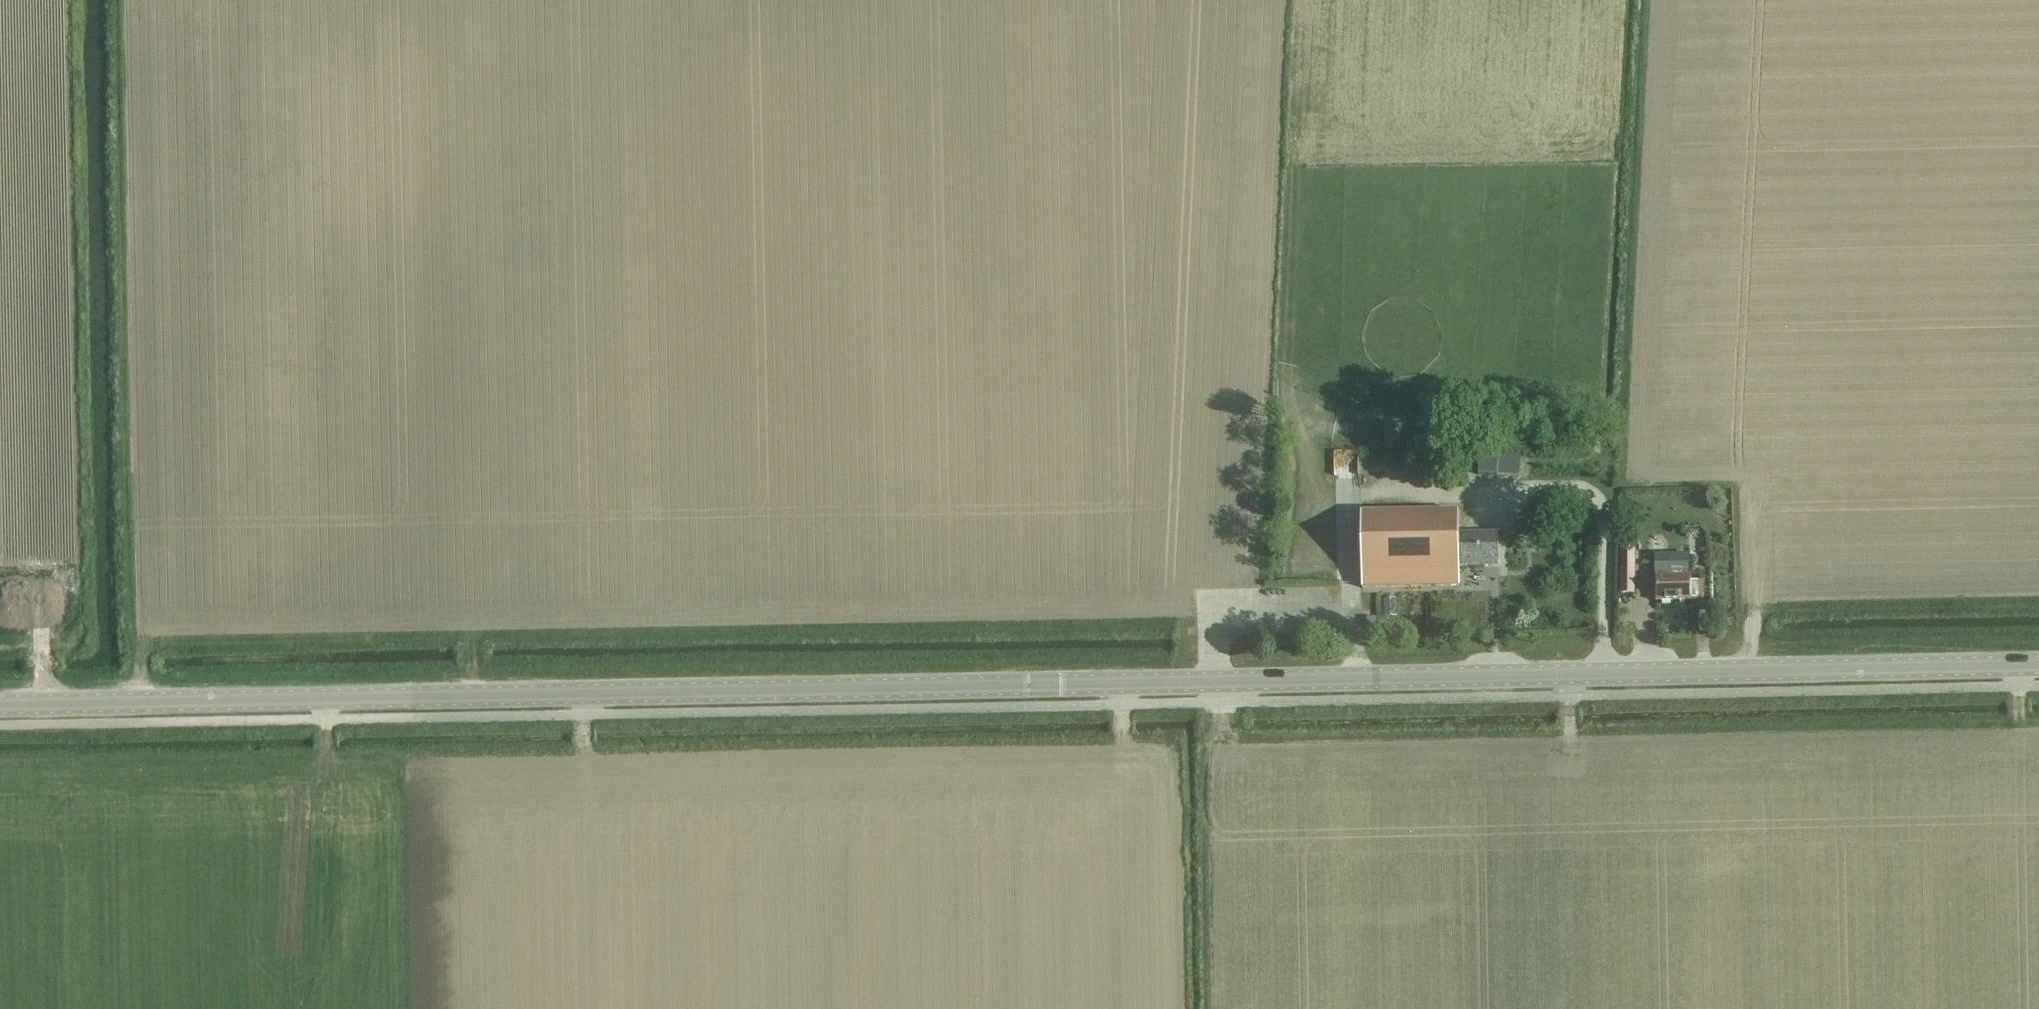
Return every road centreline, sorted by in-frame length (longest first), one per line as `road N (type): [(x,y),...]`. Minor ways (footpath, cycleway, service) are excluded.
road 1 (tertiary): [(2038,665),(0,706)]
road 2 (track): [(1216,682),(1215,606),(1357,604)]

